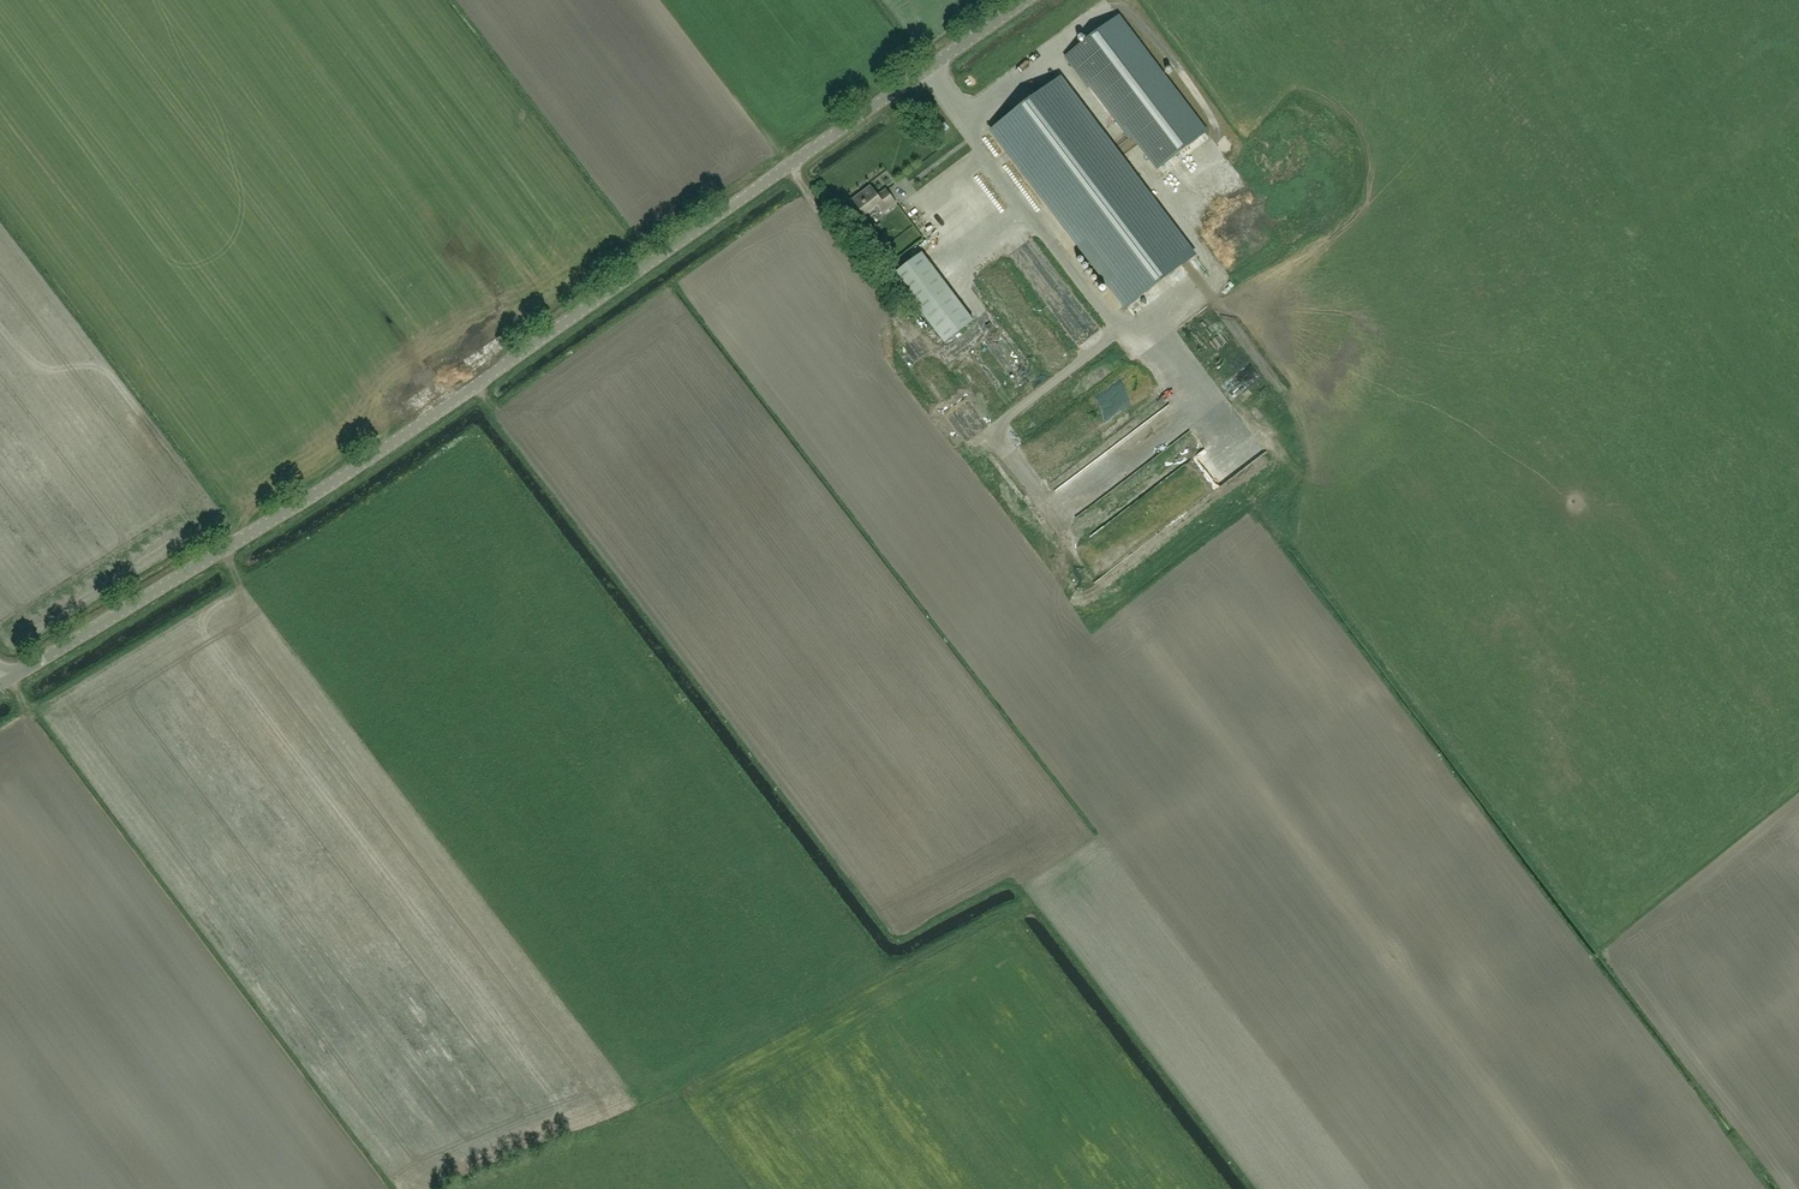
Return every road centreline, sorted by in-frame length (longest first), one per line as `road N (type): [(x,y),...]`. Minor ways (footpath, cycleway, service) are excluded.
road 1 (unclassified): [(4,682),(352,473),(1024,0)]

